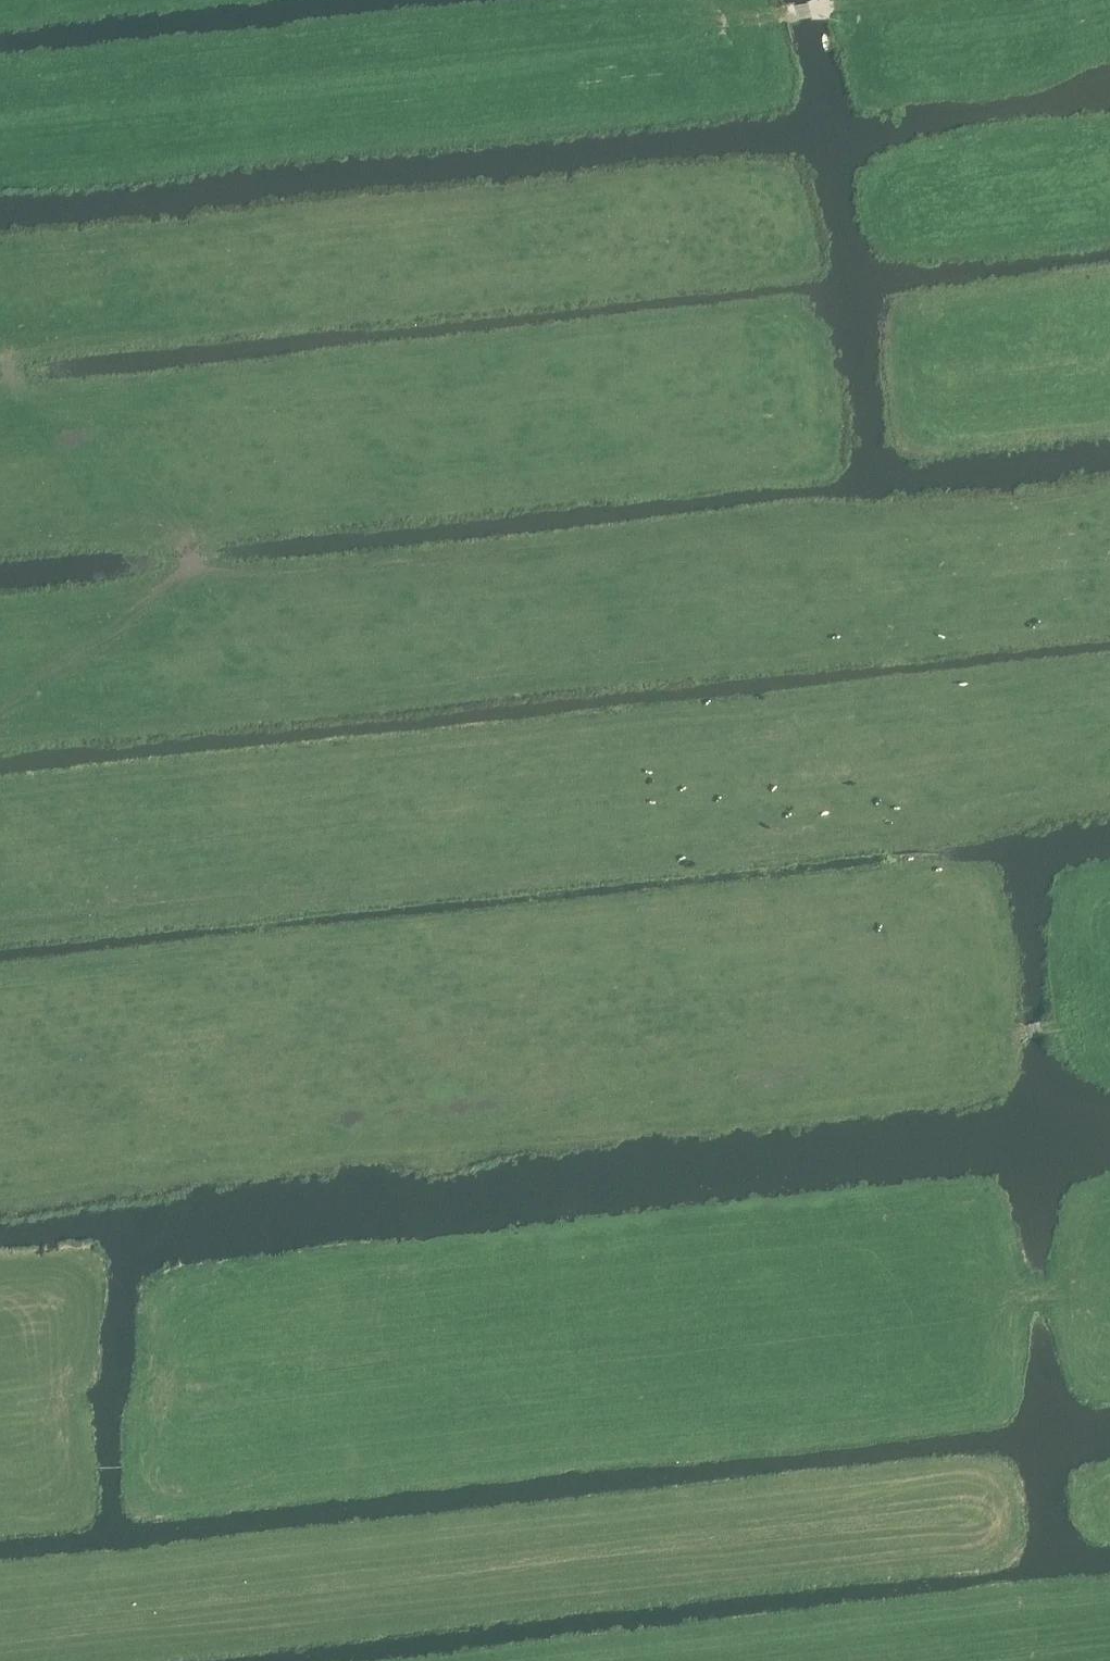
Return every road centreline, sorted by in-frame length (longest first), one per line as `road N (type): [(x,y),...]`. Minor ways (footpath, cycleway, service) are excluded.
road 1 (track): [(16,324),(14,397),(196,530),(179,609),(0,707)]

